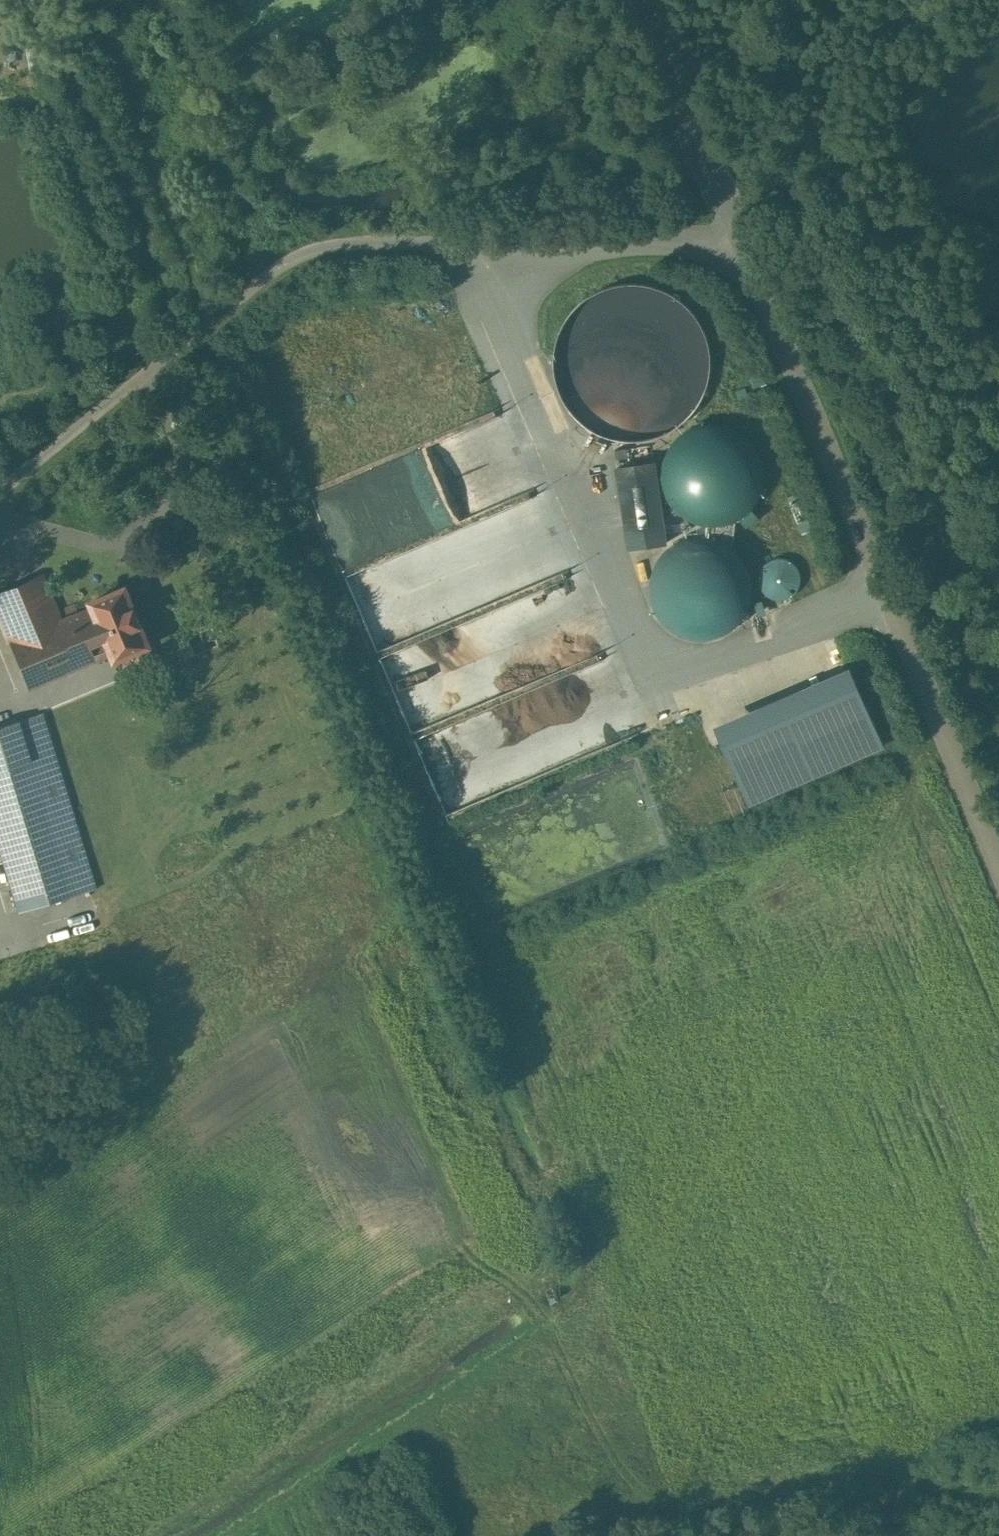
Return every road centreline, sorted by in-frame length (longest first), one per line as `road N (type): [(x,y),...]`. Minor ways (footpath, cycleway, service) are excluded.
road 1 (unclassified): [(0,489),(292,253),(342,241),(736,239)]
road 2 (unclassified): [(736,239),(998,864)]
road 3 (unclassified): [(640,0),(736,239)]

